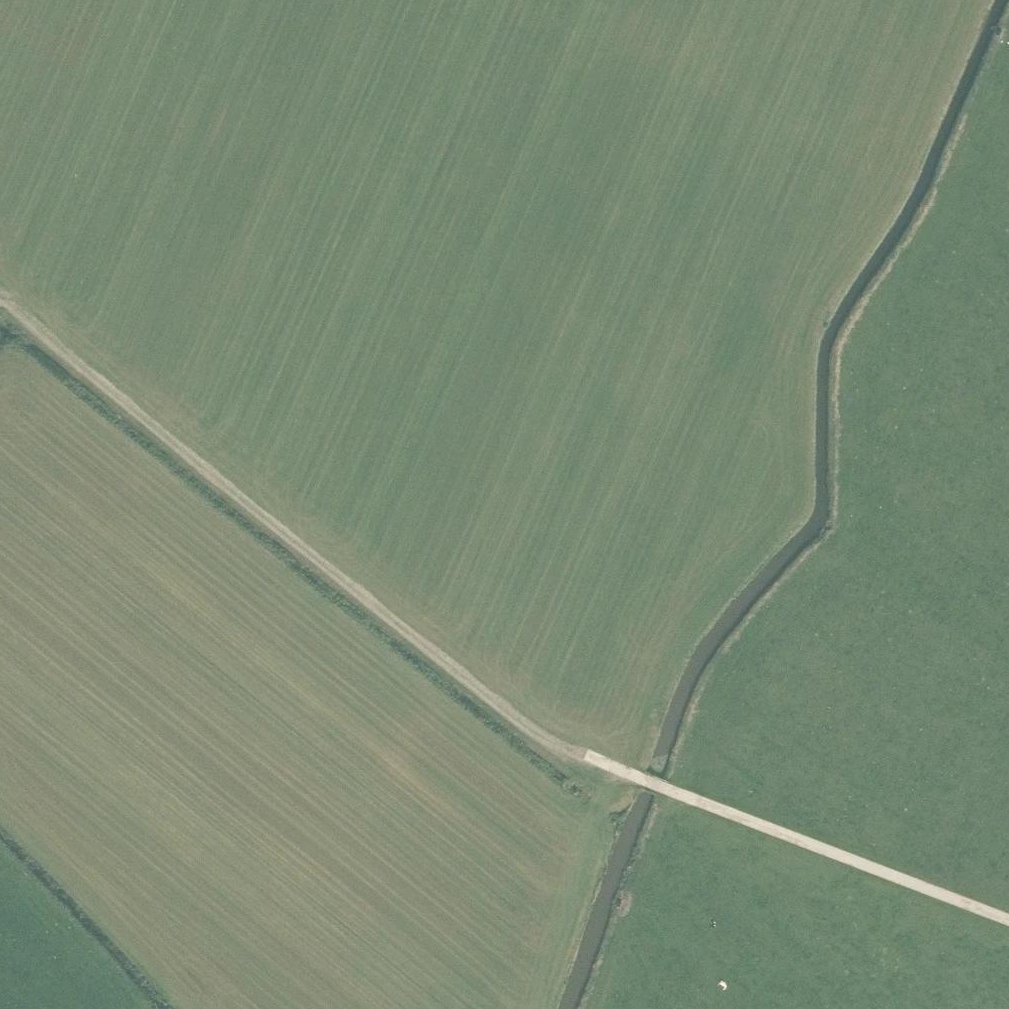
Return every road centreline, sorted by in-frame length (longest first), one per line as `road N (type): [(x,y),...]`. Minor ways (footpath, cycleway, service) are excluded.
road 1 (track): [(1008,919),(584,755)]

